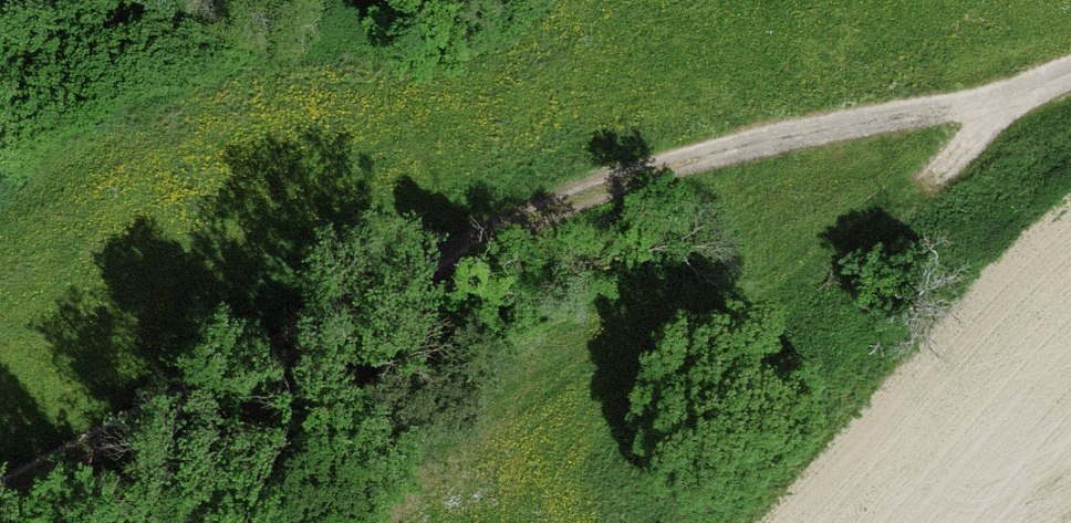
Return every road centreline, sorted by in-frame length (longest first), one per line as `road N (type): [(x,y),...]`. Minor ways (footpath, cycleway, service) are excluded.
road 1 (track): [(1070,65),(1016,94),(724,148),(399,275),(0,492)]
road 2 (track): [(1016,94),(945,172),(317,522)]

